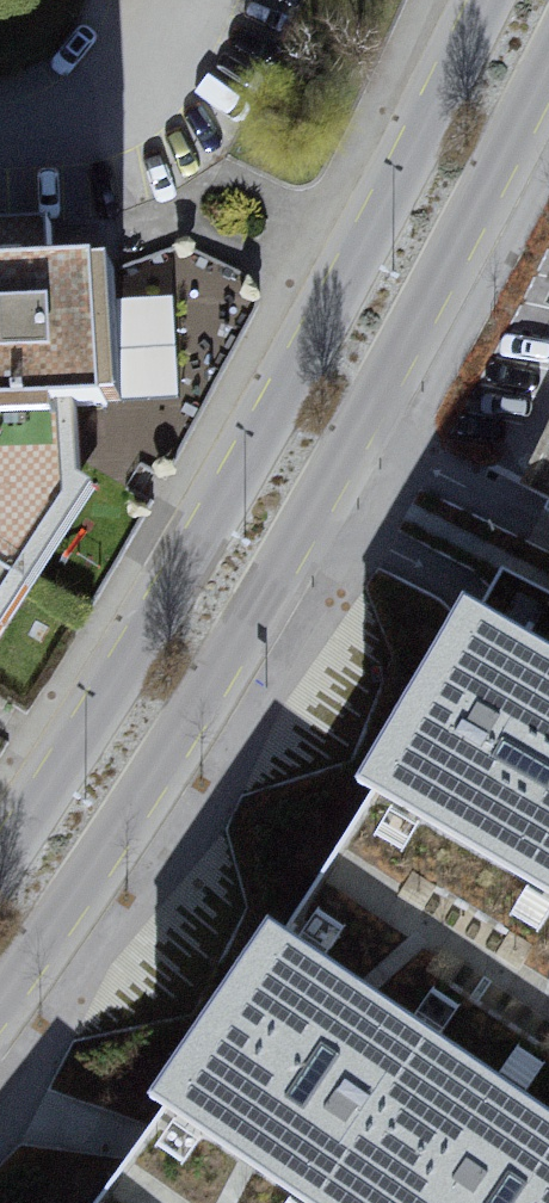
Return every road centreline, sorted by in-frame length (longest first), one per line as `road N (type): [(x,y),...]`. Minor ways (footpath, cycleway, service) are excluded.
road 1 (primary): [(0,1005),(264,599),(548,63)]
road 2 (primary): [(483,0),(260,438),(0,868)]

